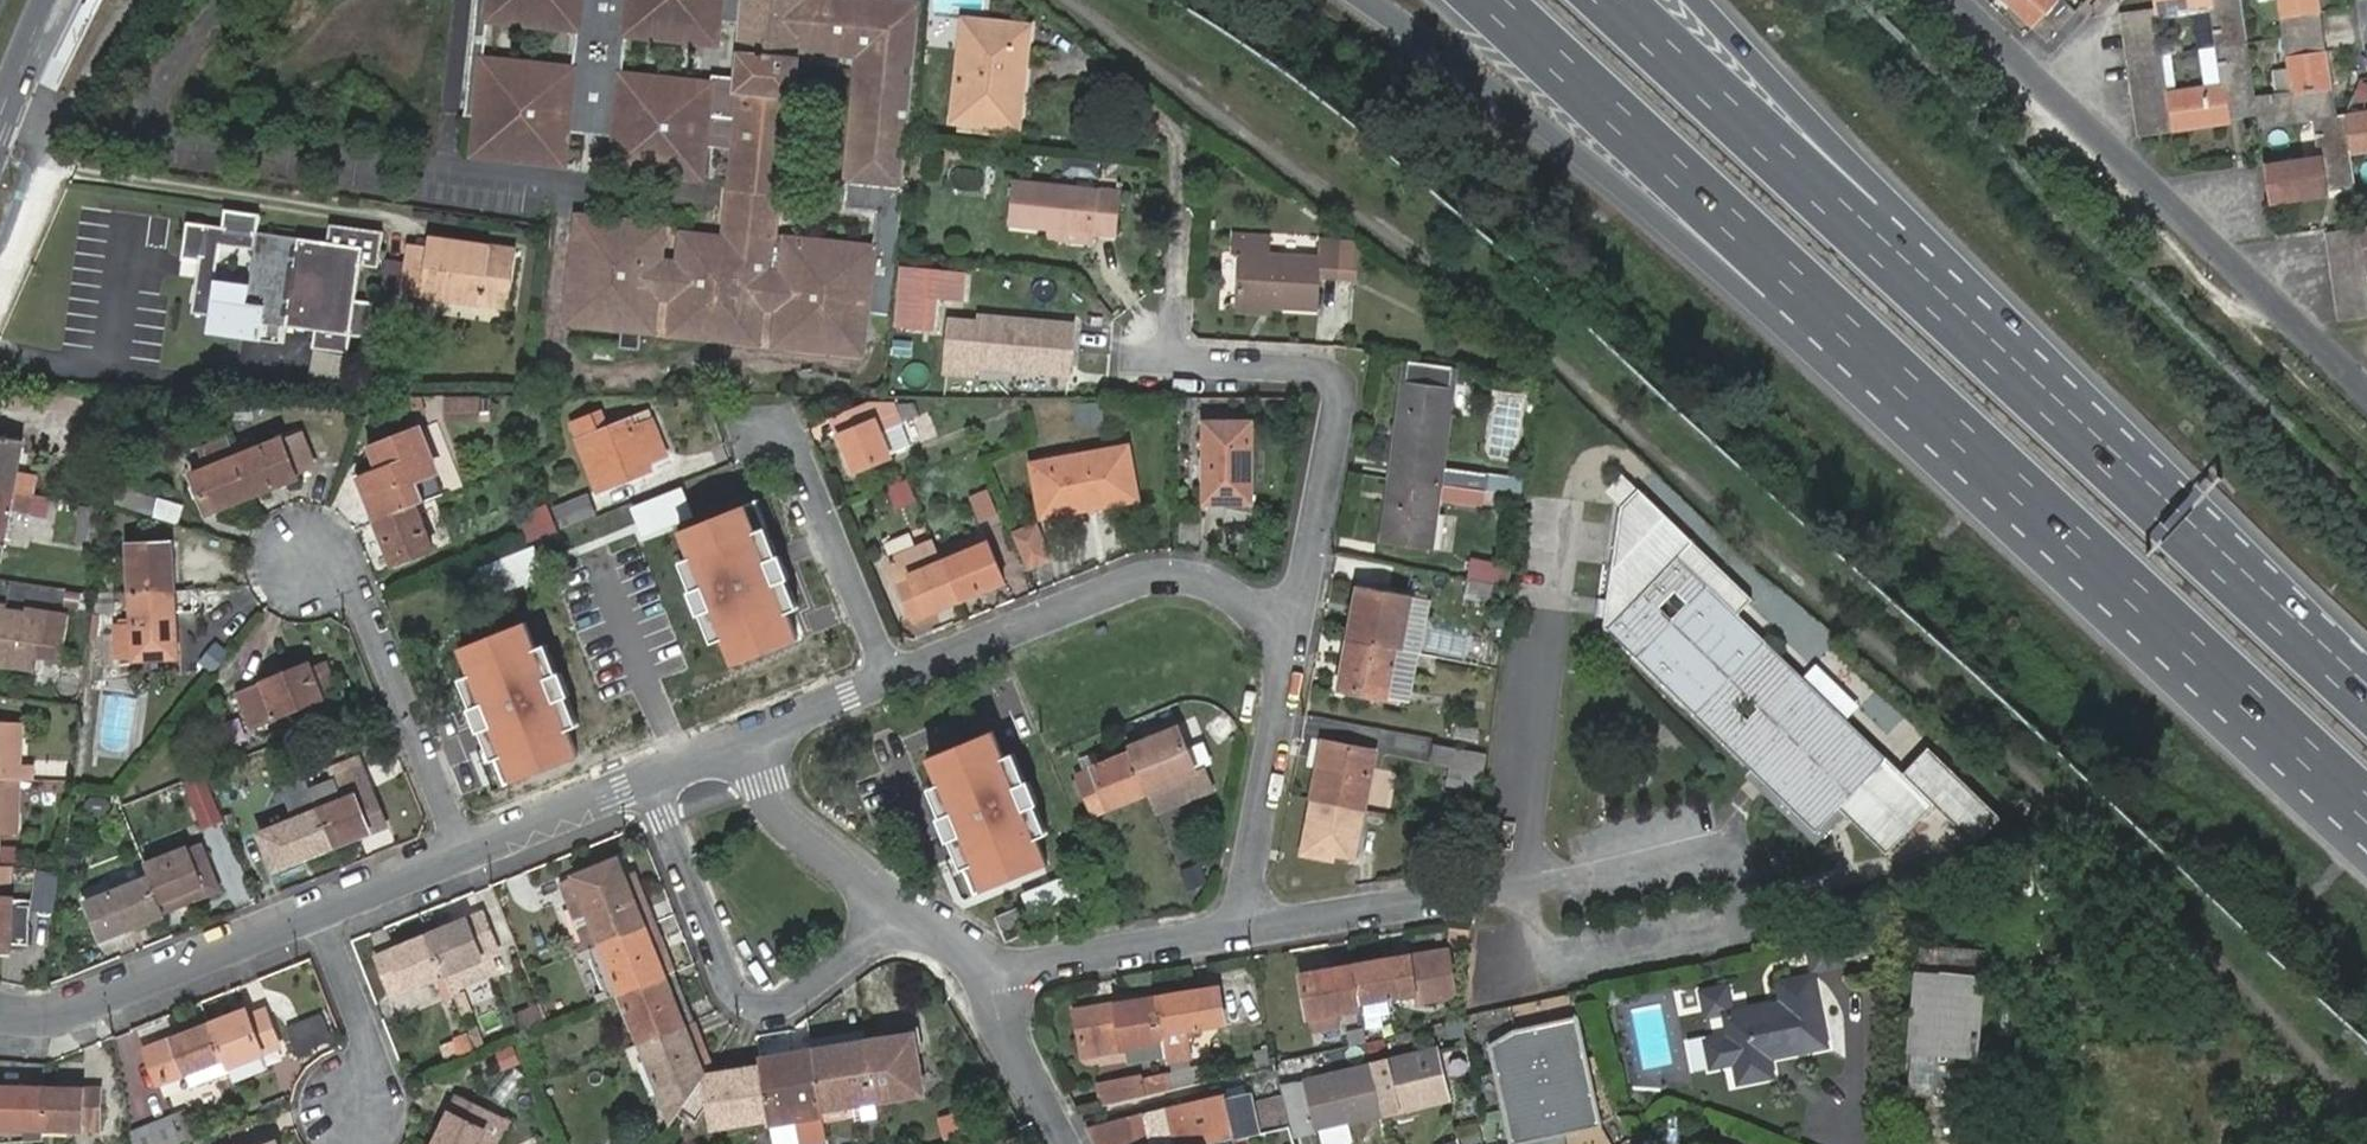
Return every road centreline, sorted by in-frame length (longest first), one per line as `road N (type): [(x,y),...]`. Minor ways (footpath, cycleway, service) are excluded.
road 1 (motorway): [(1363,0),(2115,575)]
road 2 (motorway): [(1491,0),(2115,575)]
road 3 (residential): [(0,1014),(67,1013),(755,740)]
road 4 (motorway): [(2366,701),(1859,231)]
road 5 (residential): [(1961,0),(2366,390)]
road 6 (residential): [(890,680),(1109,594),(1174,582),(1223,594),(1259,618),(1294,618)]
road 7 (residential): [(1294,618),(1339,385),(1317,370),(1160,357)]
road 8 (motorway): [(2115,575),(2366,808)]
road 9 (motorway): [(1859,231),(1609,0)]
road 10 (residential): [(755,740),(782,820),(982,976)]
road 11 (residential): [(1294,618),(1235,930)]
road 12 (residential): [(1235,930),(1522,893)]
road 13 (motorway): [(1859,231),(1690,0)]
road 14 (residential): [(890,680),(781,427)]
road 15 (residential): [(1522,893),(1549,635)]
road 16 (residential): [(982,976),(1235,930)]
road 17 (residential): [(1522,893),(1737,856)]
road 18 (residential): [(982,976),(1067,1143)]
road 19 (residential): [(755,740),(890,680)]
road 20 (primary): [(0,117),(50,0)]

